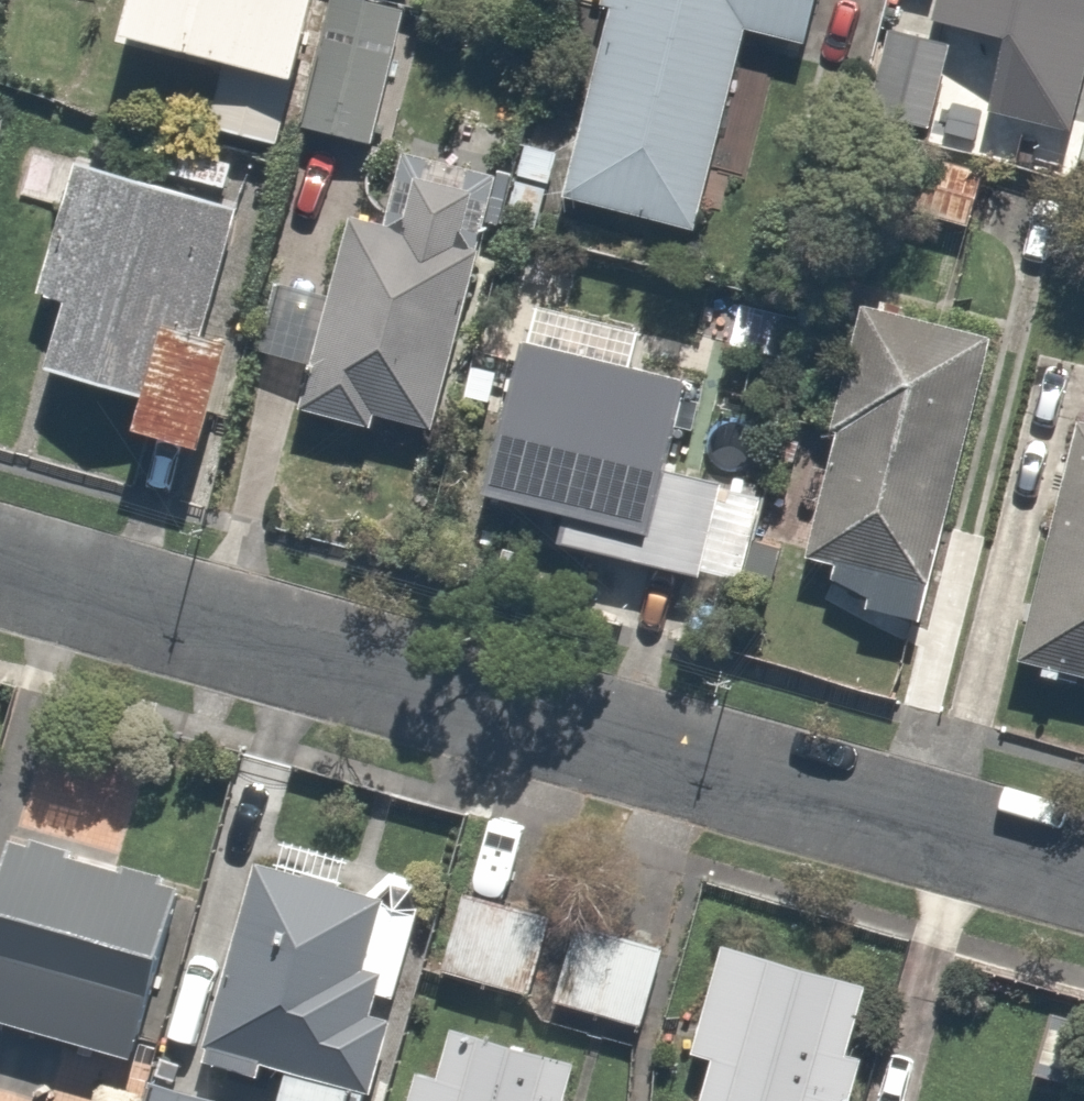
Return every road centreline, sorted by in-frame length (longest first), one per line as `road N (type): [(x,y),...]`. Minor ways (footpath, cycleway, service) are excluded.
road 1 (residential): [(1083,878),(0,570)]

